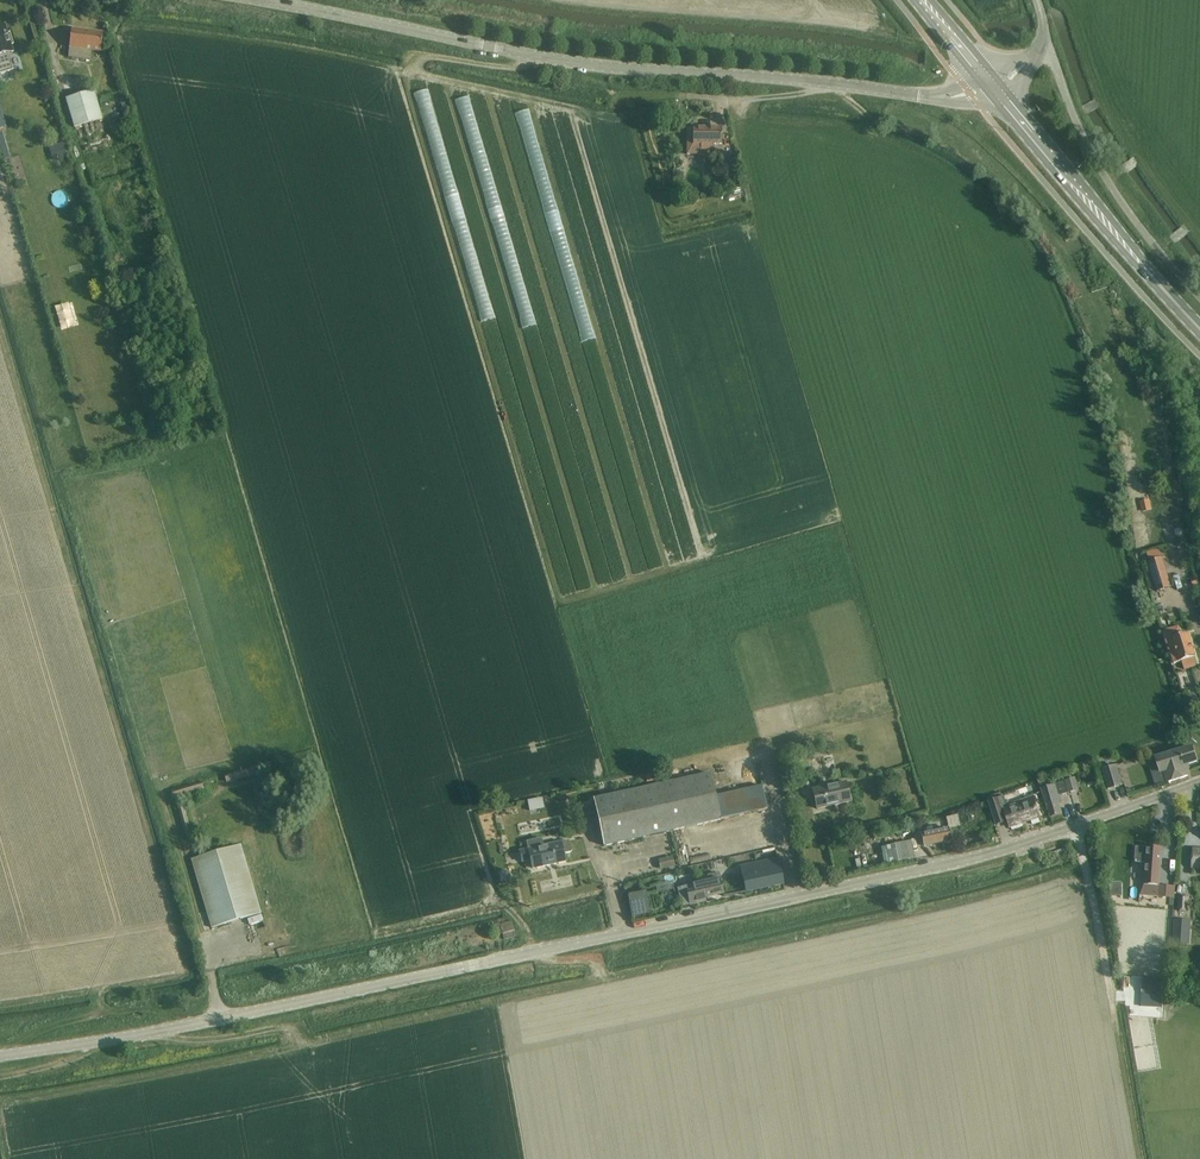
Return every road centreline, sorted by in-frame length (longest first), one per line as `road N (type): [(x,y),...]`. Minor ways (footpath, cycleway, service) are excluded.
road 1 (unclassified): [(0,1055),(279,1007),(939,866),(1199,781)]
road 2 (unclassified): [(257,0),(611,67),(934,98),(990,83)]
road 3 (primary): [(1199,326),(990,83)]
road 4 (unclassified): [(1199,297),(1099,166),(1047,36)]

